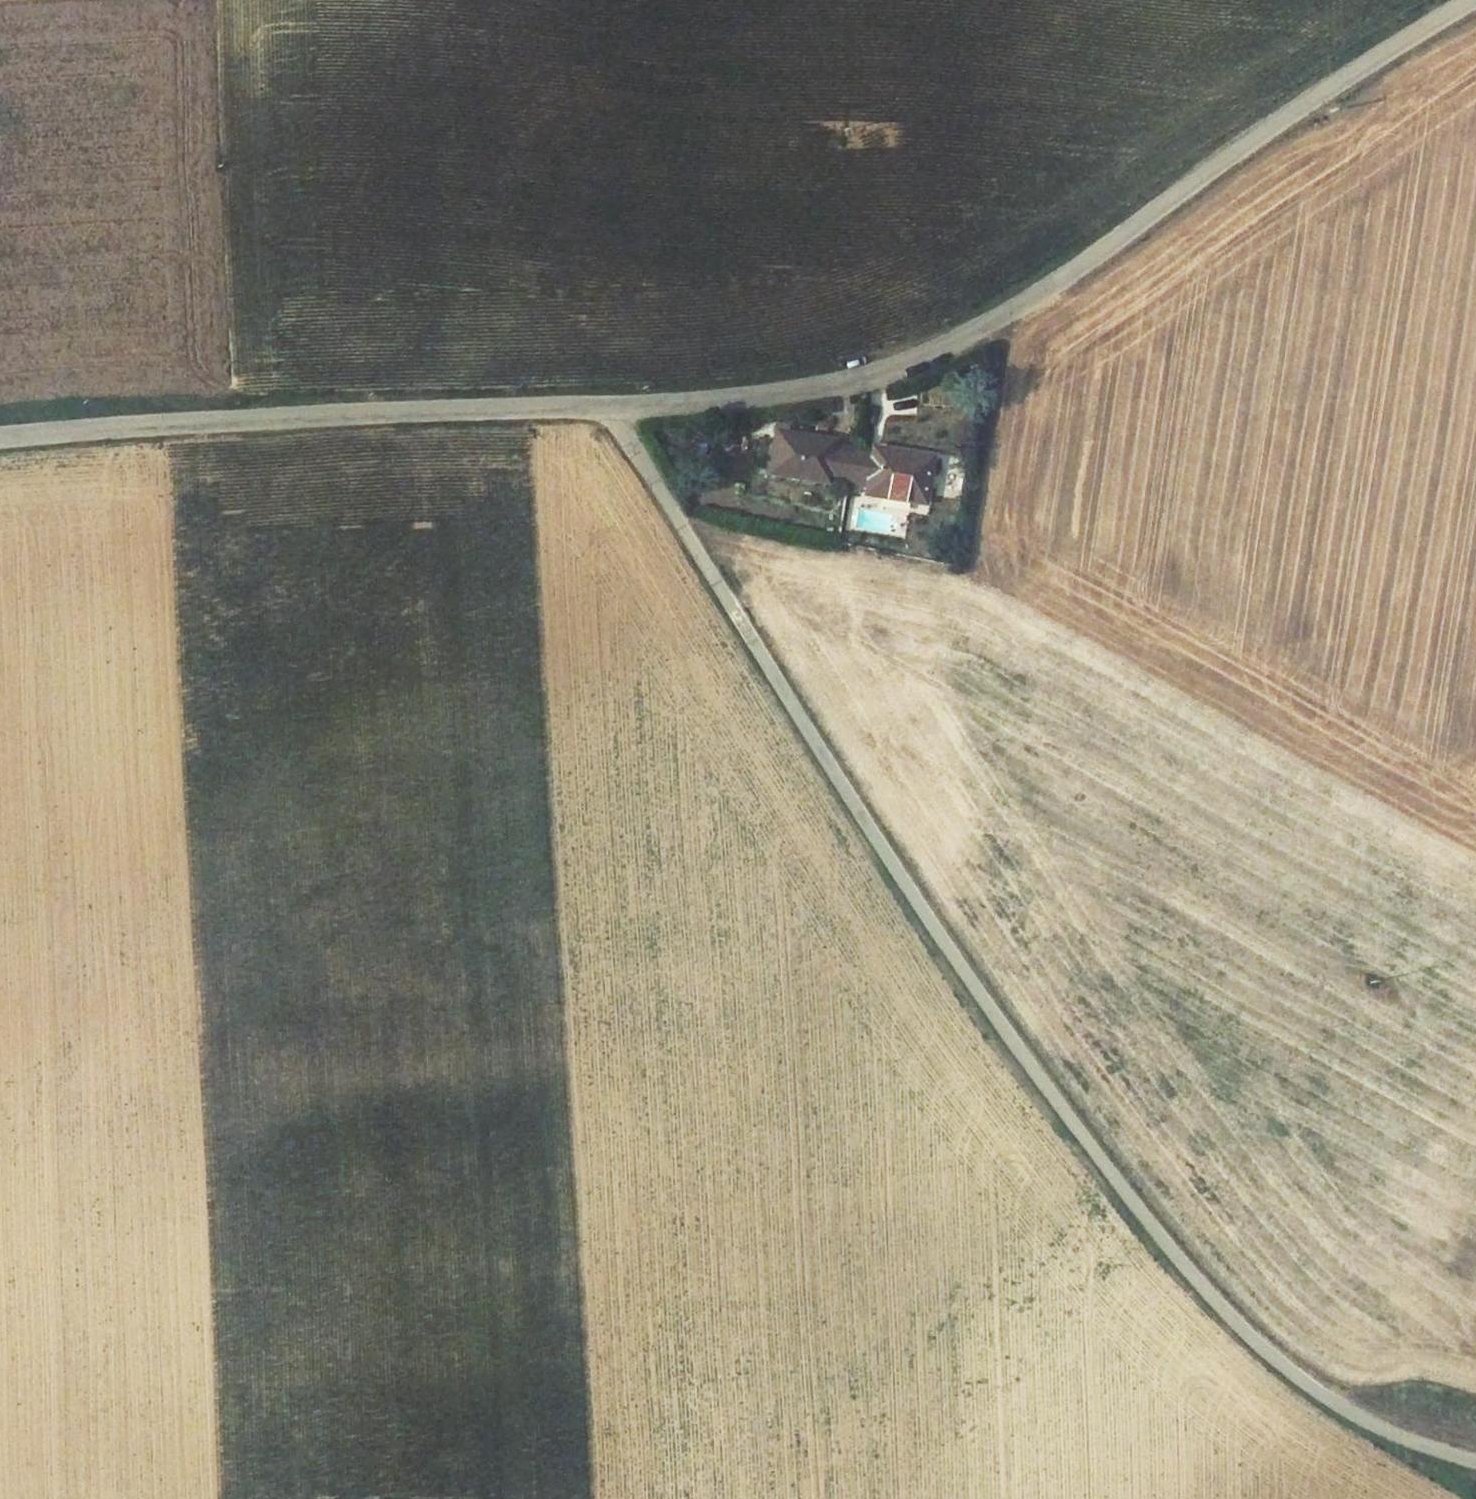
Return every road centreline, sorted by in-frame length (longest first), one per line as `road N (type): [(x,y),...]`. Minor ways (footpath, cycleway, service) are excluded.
road 1 (unclassified): [(618,411),(1045,1087),(1182,1258),(1301,1386),(1420,1446),(1475,1465)]
road 2 (unclassified): [(618,411),(800,394),(950,355),(1022,314),(1377,63),(1475,7)]
road 3 (unclassified): [(0,442),(361,417),(618,411)]

